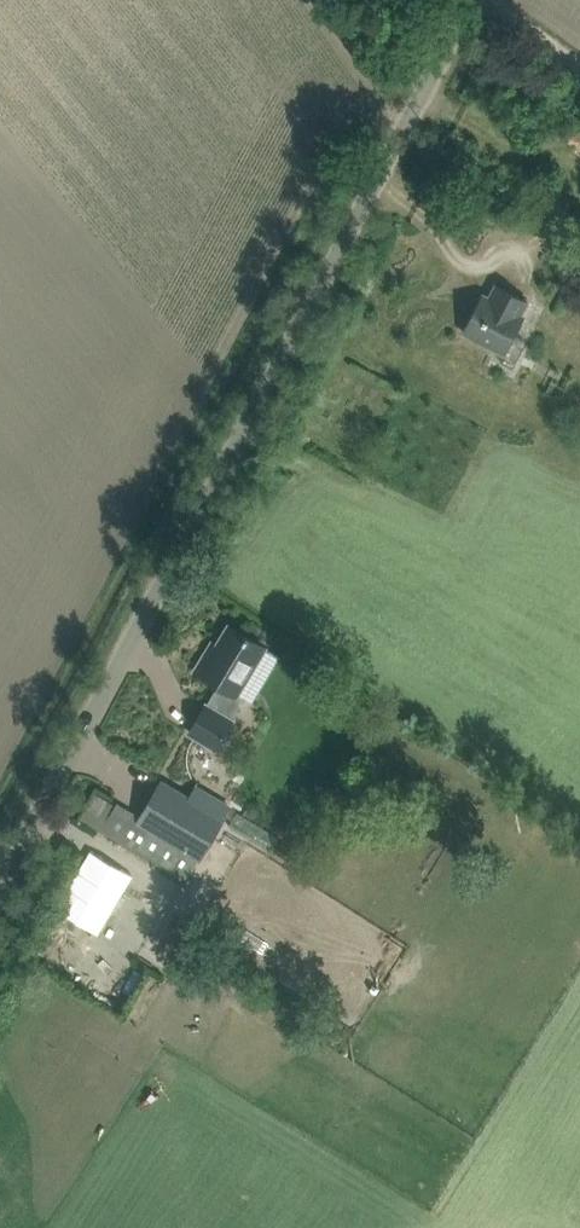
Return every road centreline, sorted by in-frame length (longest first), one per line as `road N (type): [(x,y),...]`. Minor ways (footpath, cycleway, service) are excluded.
road 1 (unclassified): [(0,877),(472,0)]
road 2 (track): [(470,3),(579,82)]

